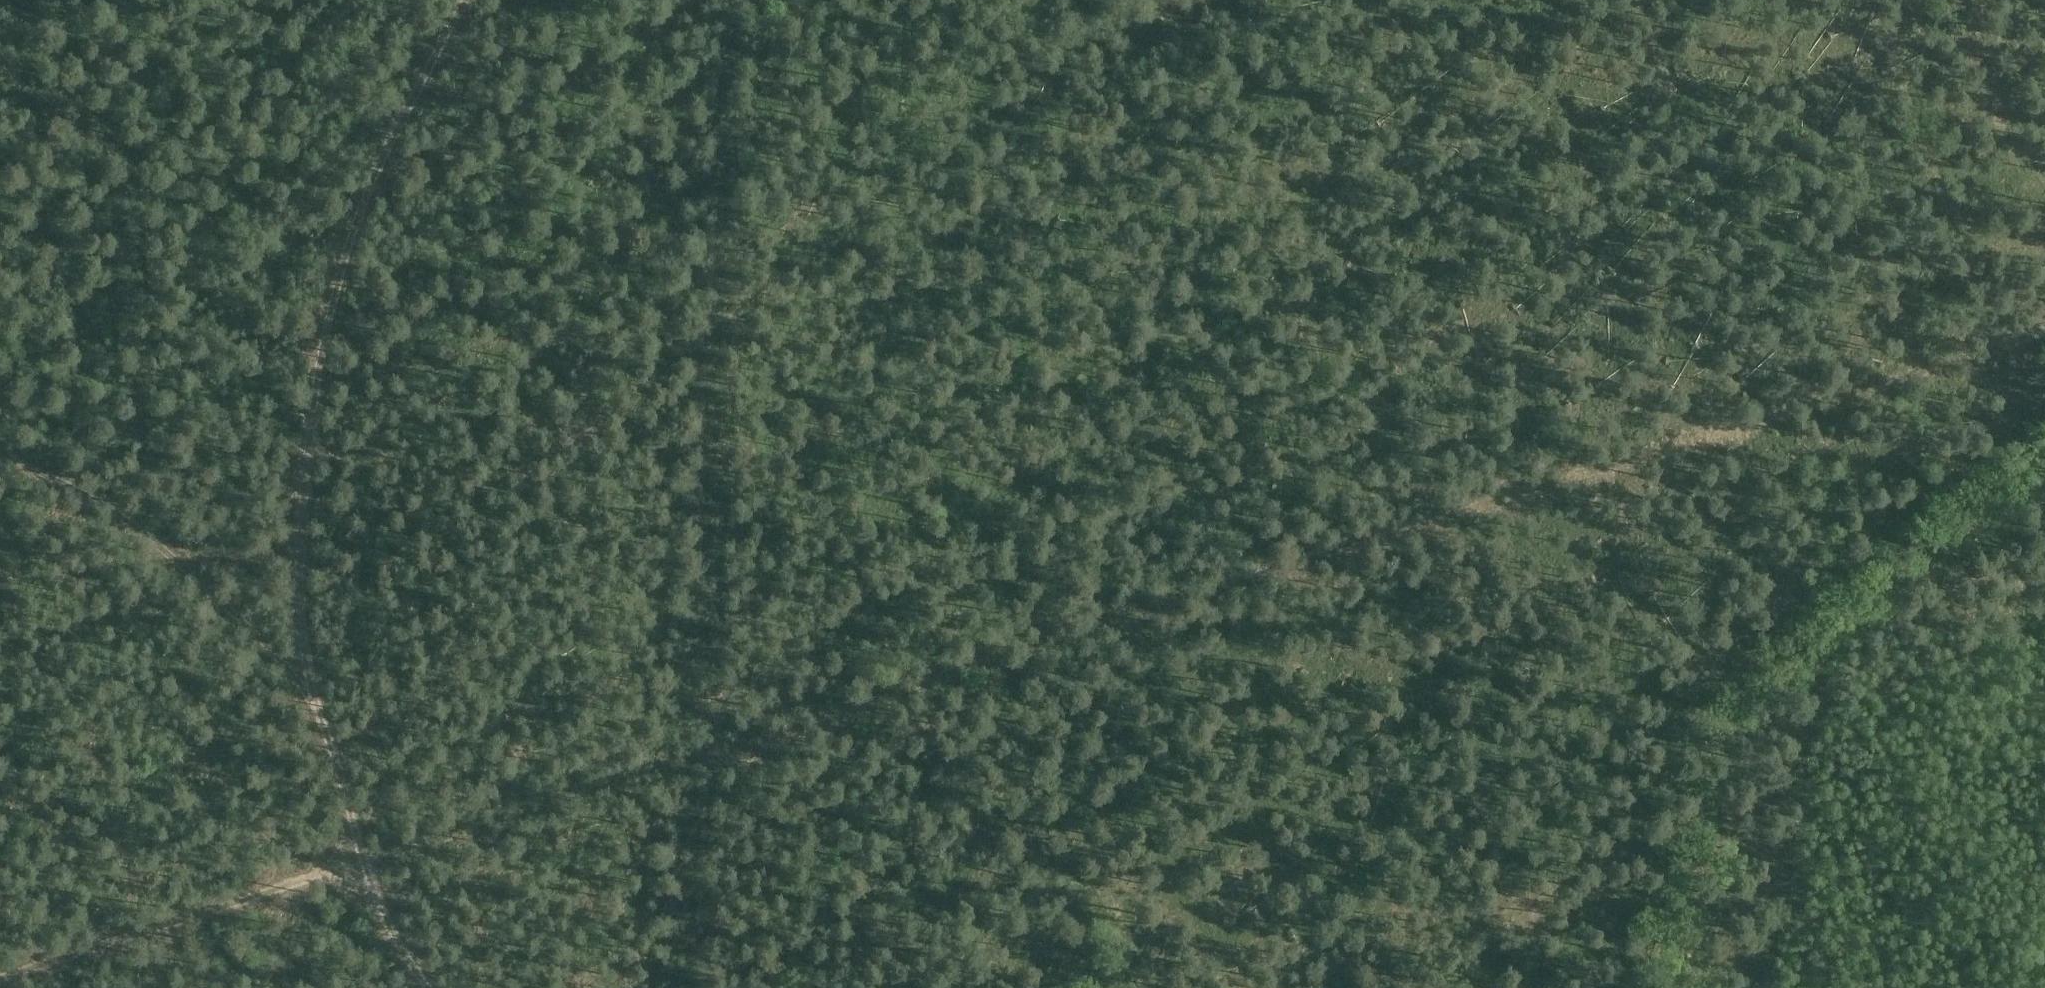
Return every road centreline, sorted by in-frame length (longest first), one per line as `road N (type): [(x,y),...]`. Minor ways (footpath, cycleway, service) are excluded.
road 1 (track): [(468,0),(378,173),(338,289),(311,396),(298,551),(306,679),(326,753),(395,940),(432,987)]
road 2 (track): [(0,981),(362,865)]
road 3 (track): [(298,551),(199,561),(51,500),(0,453)]

